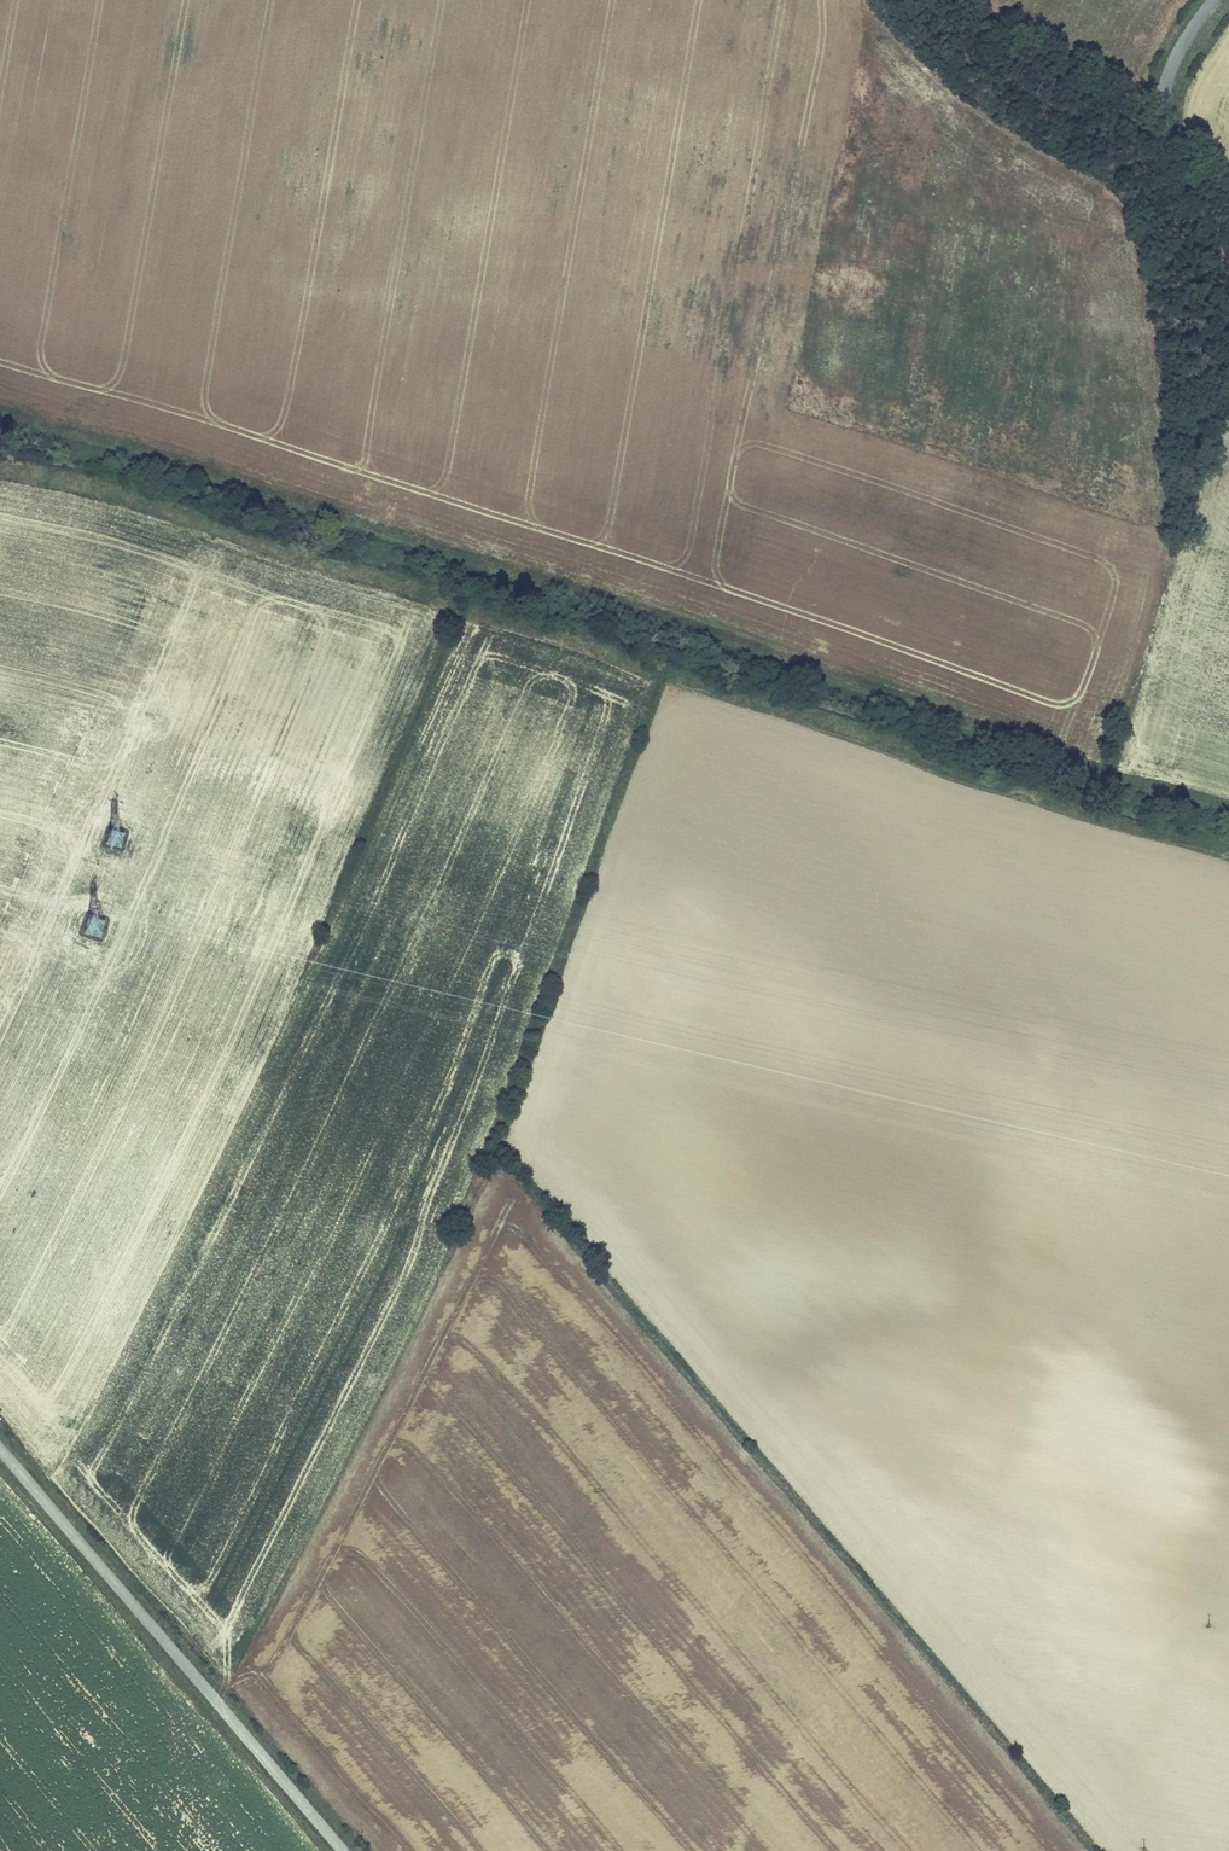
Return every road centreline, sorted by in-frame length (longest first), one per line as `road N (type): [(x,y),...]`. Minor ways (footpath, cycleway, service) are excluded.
road 1 (tertiary): [(343,1850),(0,1445)]
road 2 (tertiary): [(1212,0),(1172,60),(1159,127),(1164,164),(1185,201),(1228,242)]

